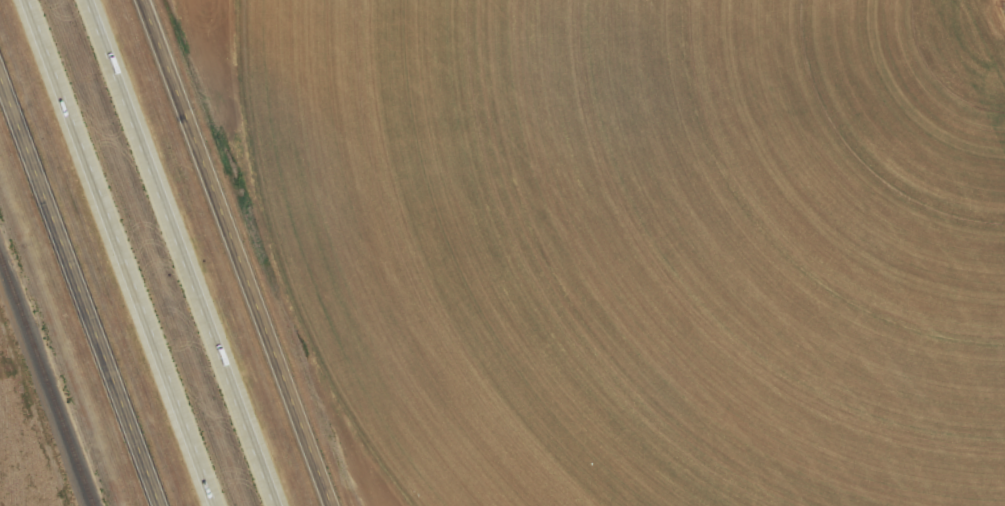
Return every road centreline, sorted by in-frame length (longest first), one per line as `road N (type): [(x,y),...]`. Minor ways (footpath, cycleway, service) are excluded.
road 1 (tertiary): [(342,505),(150,0)]
road 2 (motorway): [(29,0),(218,505)]
road 3 (motorway): [(279,505),(90,0)]
road 4 (tertiary): [(0,75),(161,505)]

